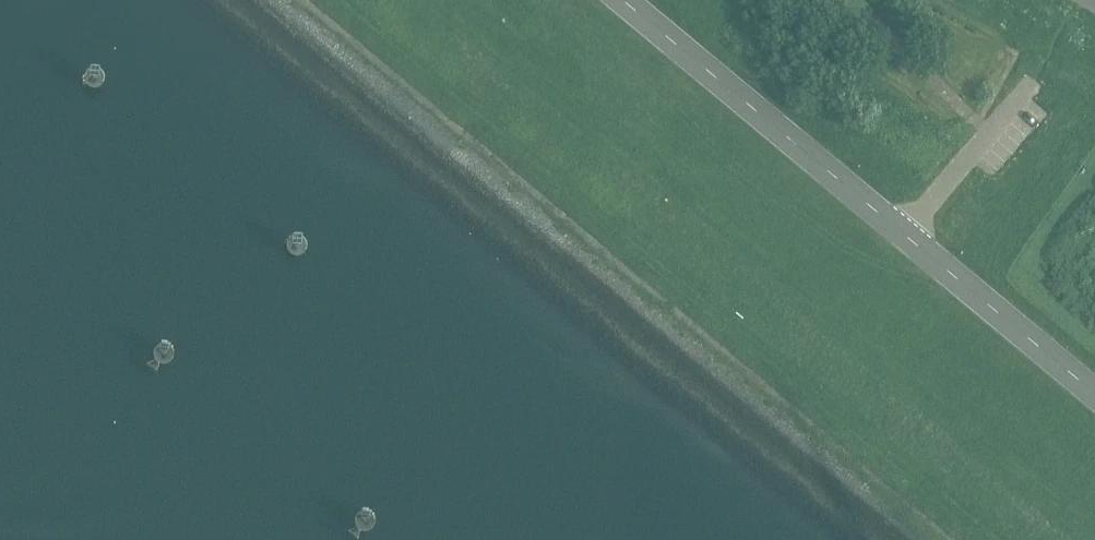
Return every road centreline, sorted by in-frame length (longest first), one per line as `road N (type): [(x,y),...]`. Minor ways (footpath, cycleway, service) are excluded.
road 1 (tertiary): [(1094,393),(625,0)]

